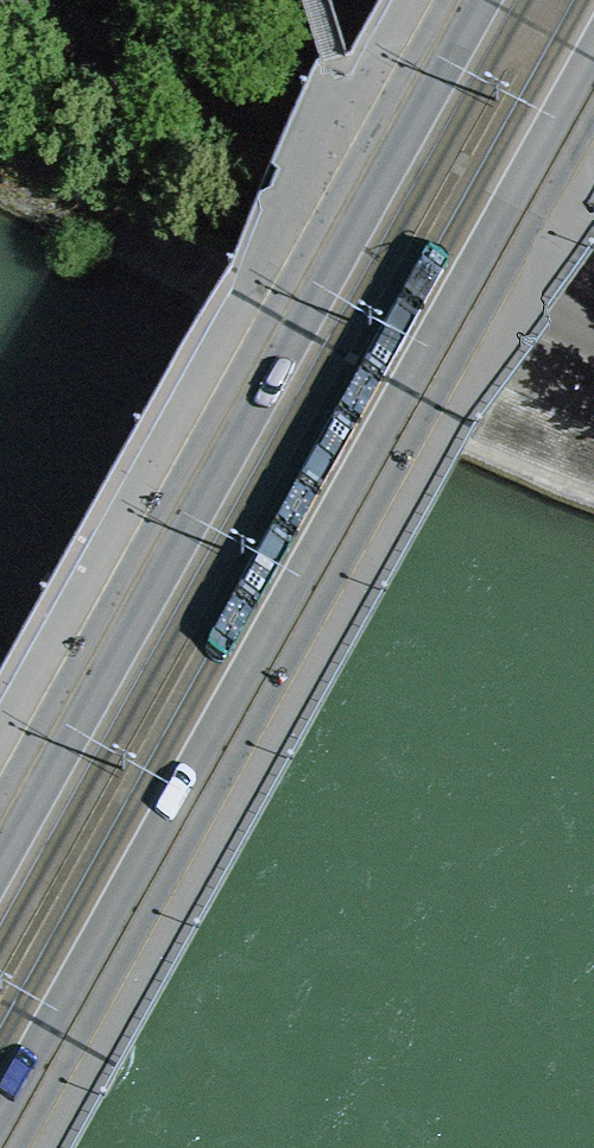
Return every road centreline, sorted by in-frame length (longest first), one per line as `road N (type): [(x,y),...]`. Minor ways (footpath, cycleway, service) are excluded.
road 1 (secondary): [(0,1117),(593,53)]
road 2 (secondary): [(484,0),(0,864)]
road 3 (residential): [(593,326),(0,6)]

